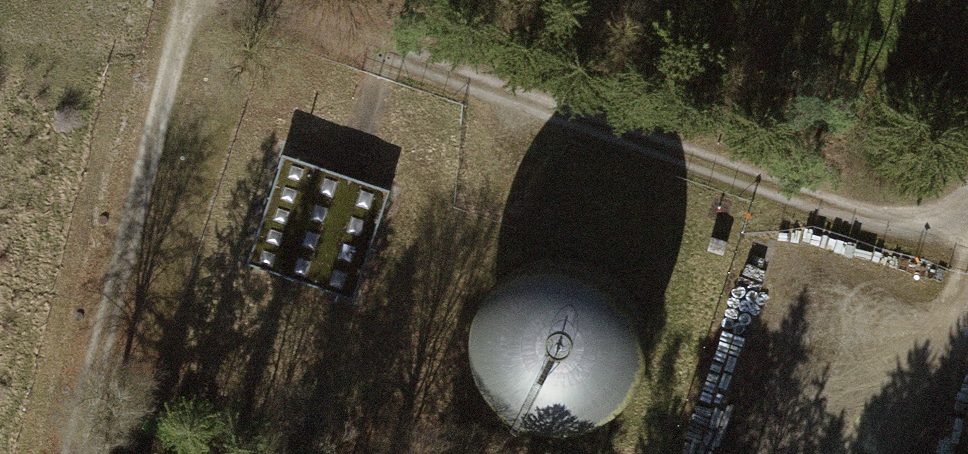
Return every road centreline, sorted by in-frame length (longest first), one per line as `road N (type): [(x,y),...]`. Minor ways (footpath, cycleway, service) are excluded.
road 1 (track): [(241,0),(858,218),(914,224),(967,201)]
road 2 (track): [(72,453),(188,0)]
road 3 (track): [(967,274),(910,453)]

